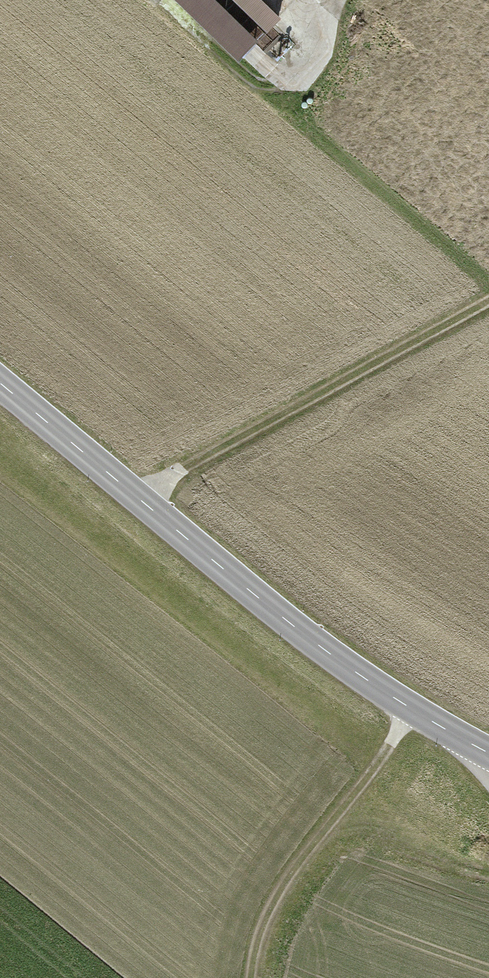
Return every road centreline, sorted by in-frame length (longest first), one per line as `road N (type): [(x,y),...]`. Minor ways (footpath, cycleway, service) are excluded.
road 1 (tertiary): [(488,753),(273,615),(0,384)]
road 2 (track): [(135,495),(488,297)]
road 3 (track): [(415,713),(303,859),(268,925),(256,977)]

